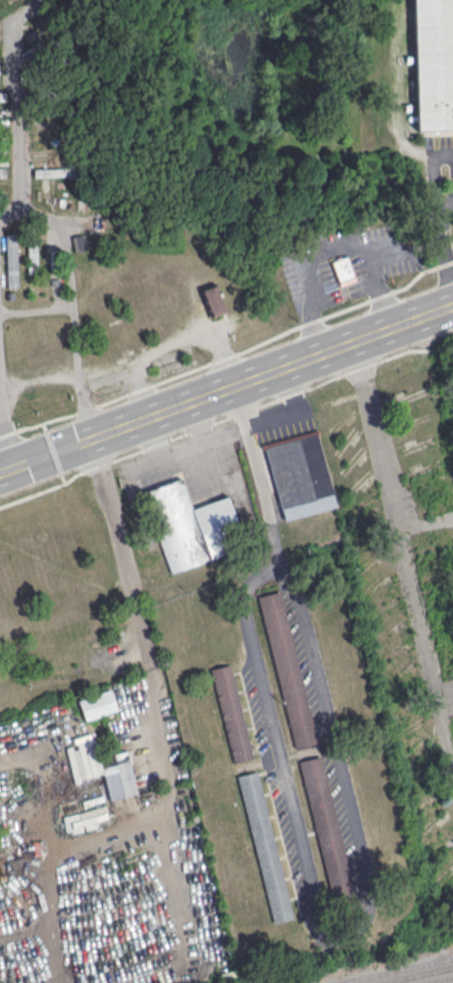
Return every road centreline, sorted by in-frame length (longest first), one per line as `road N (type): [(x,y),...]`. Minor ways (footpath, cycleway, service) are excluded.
road 1 (residential): [(231,391),(257,466),(370,908),(351,926),(322,916),(241,593),(281,570)]
road 2 (residential): [(42,0),(13,34),(22,190),(63,235),(96,439)]
road 3 (residential): [(452,524),(417,528),(414,568),(452,742)]
road 4 (residential): [(353,344),(417,528)]
road 5 (residential): [(75,305),(221,256)]
road 6 (primary): [(231,391),(96,439)]
road 7 (primary): [(353,344),(231,391)]

